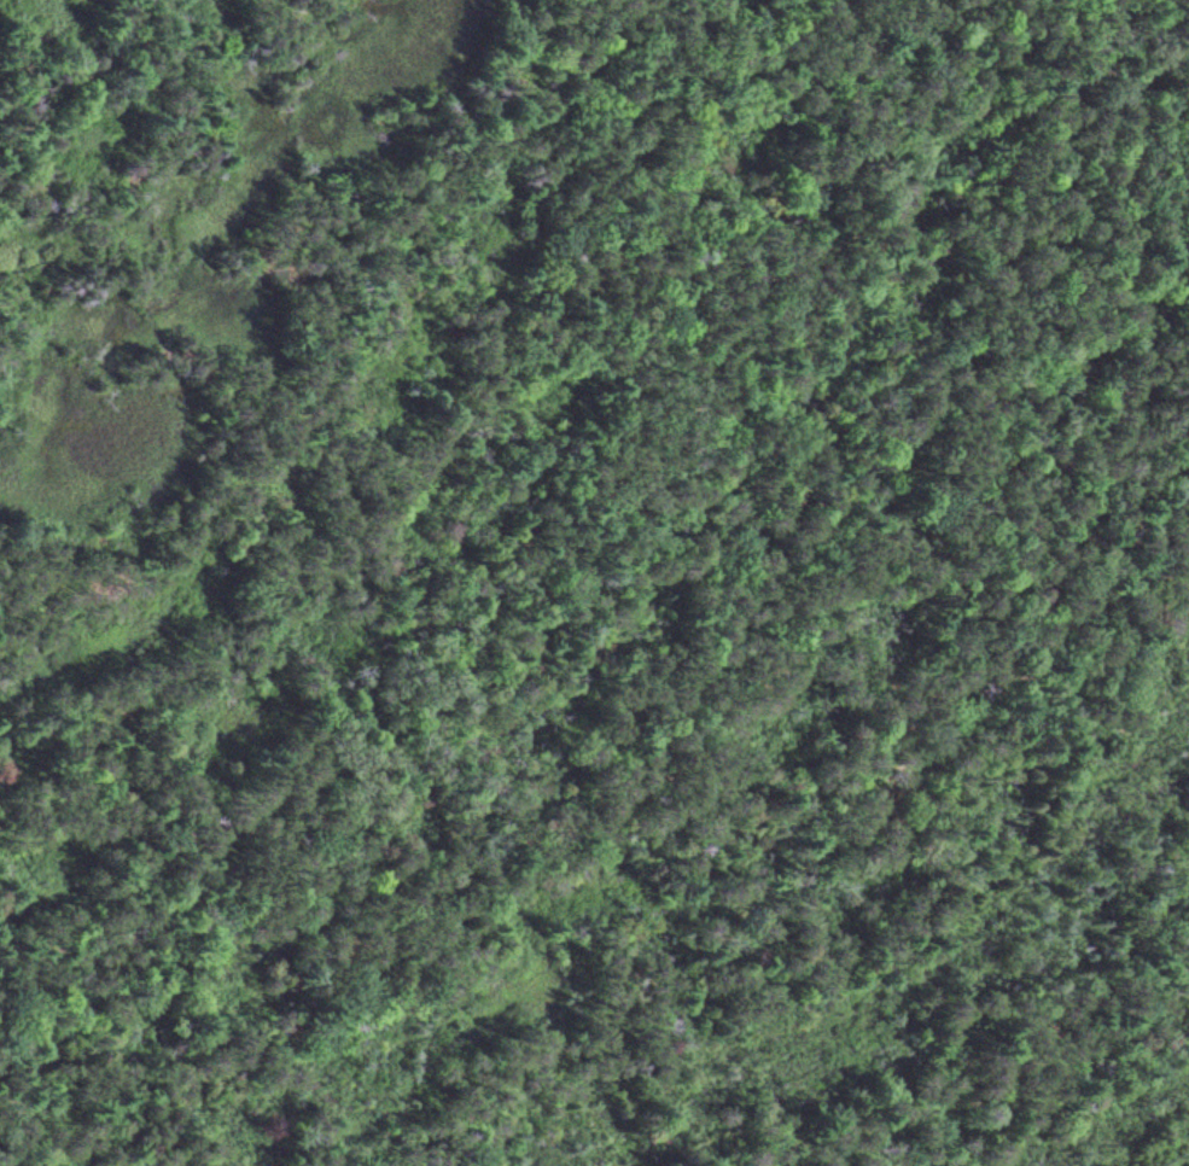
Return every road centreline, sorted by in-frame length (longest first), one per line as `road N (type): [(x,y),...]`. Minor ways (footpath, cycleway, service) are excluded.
road 1 (track): [(0,172),(69,91),(109,60),(138,0)]

